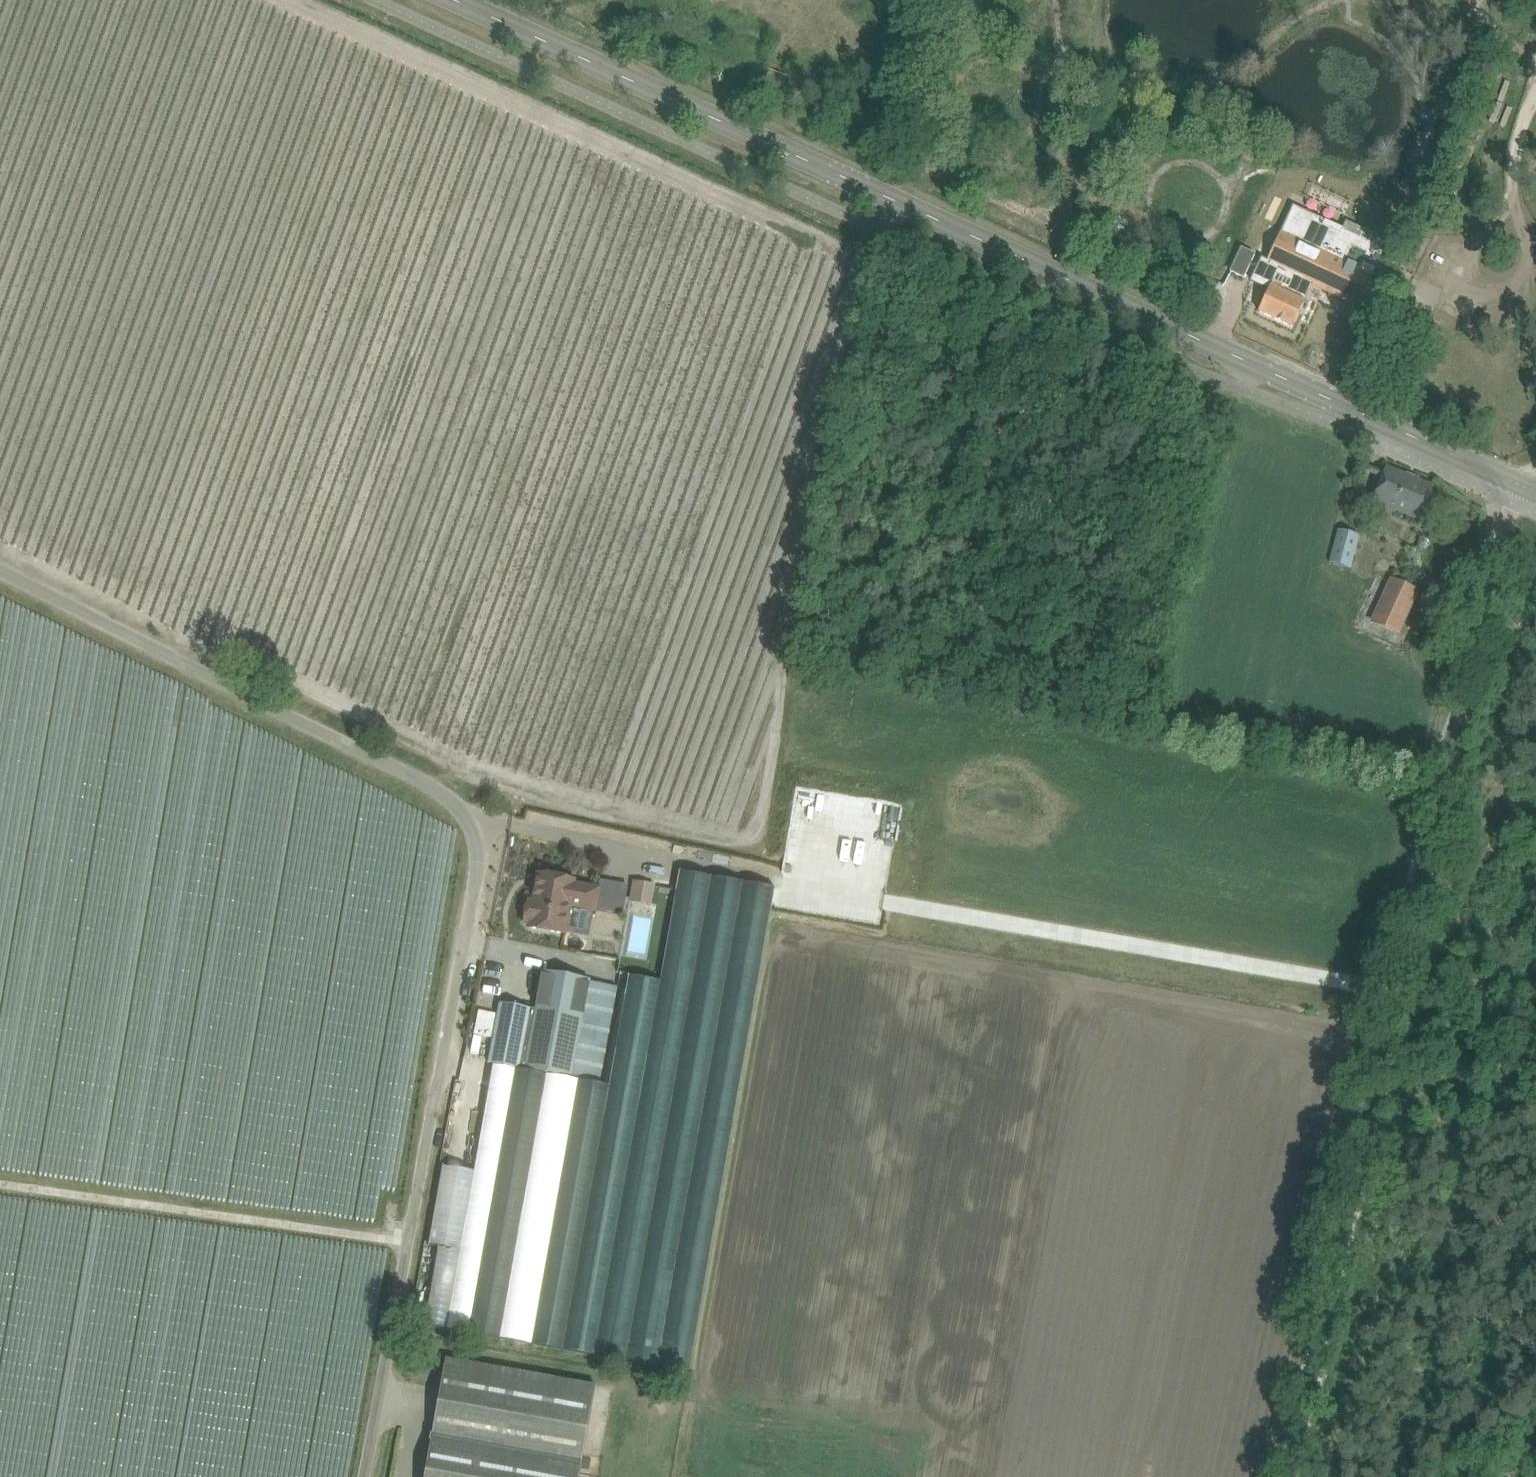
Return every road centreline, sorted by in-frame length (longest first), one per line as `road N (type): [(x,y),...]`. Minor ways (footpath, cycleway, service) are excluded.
road 1 (unclassified): [(365,1476),(485,851),(464,795),(421,759),(0,552)]
road 2 (tertiary): [(1519,483),(442,0)]
road 3 (unclassified): [(1291,1476),(1519,483)]

